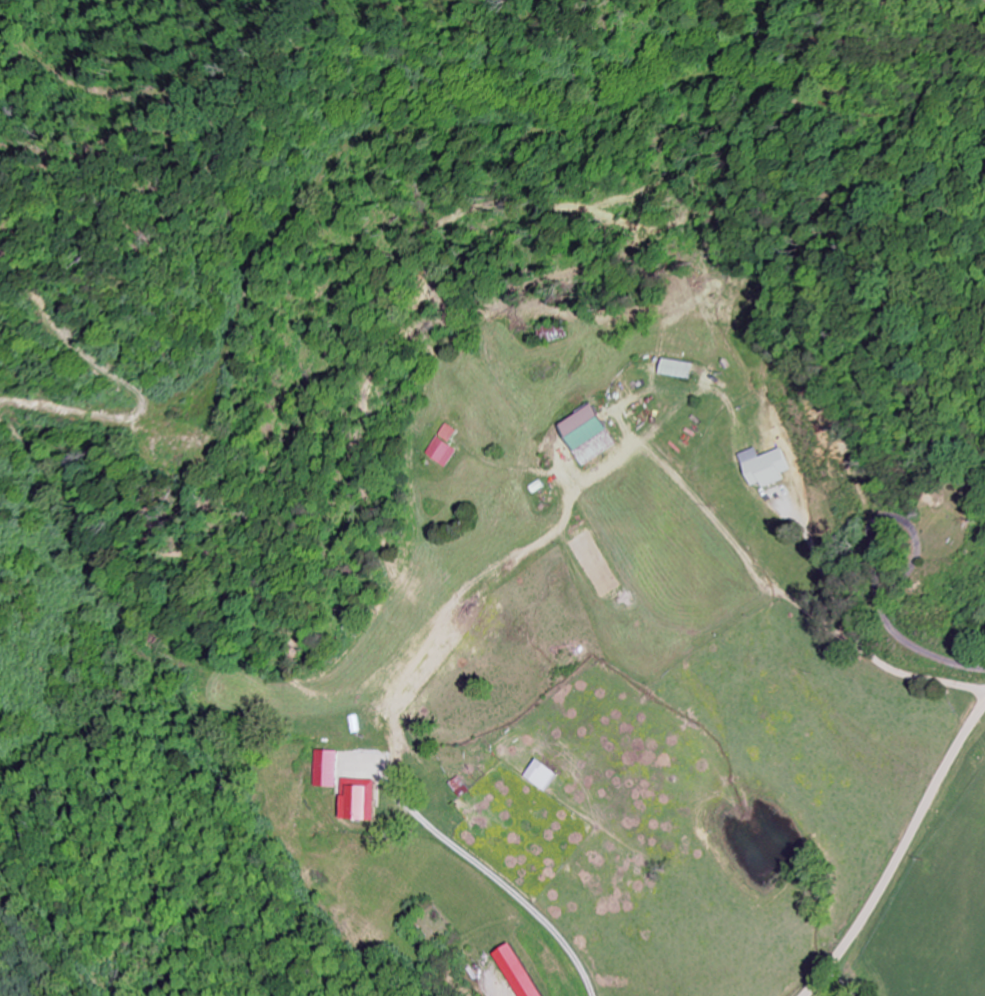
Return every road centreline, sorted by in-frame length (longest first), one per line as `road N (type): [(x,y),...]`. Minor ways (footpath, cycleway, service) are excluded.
road 1 (residential): [(806,995),(879,896),(984,706)]

